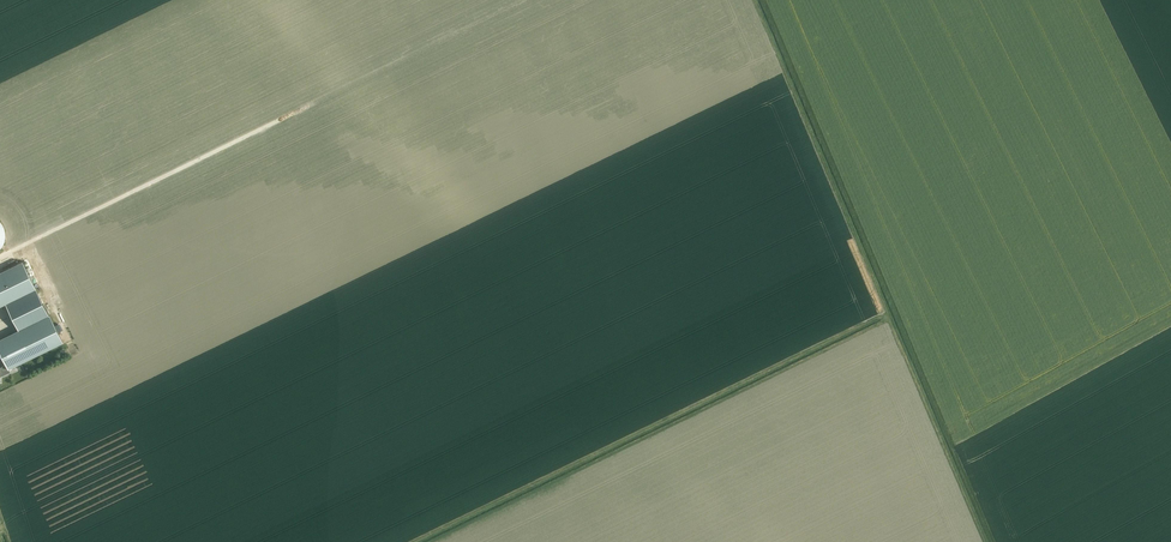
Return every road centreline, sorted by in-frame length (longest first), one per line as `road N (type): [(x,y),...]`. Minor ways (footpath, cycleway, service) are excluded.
road 1 (track): [(0,256),(313,103)]

